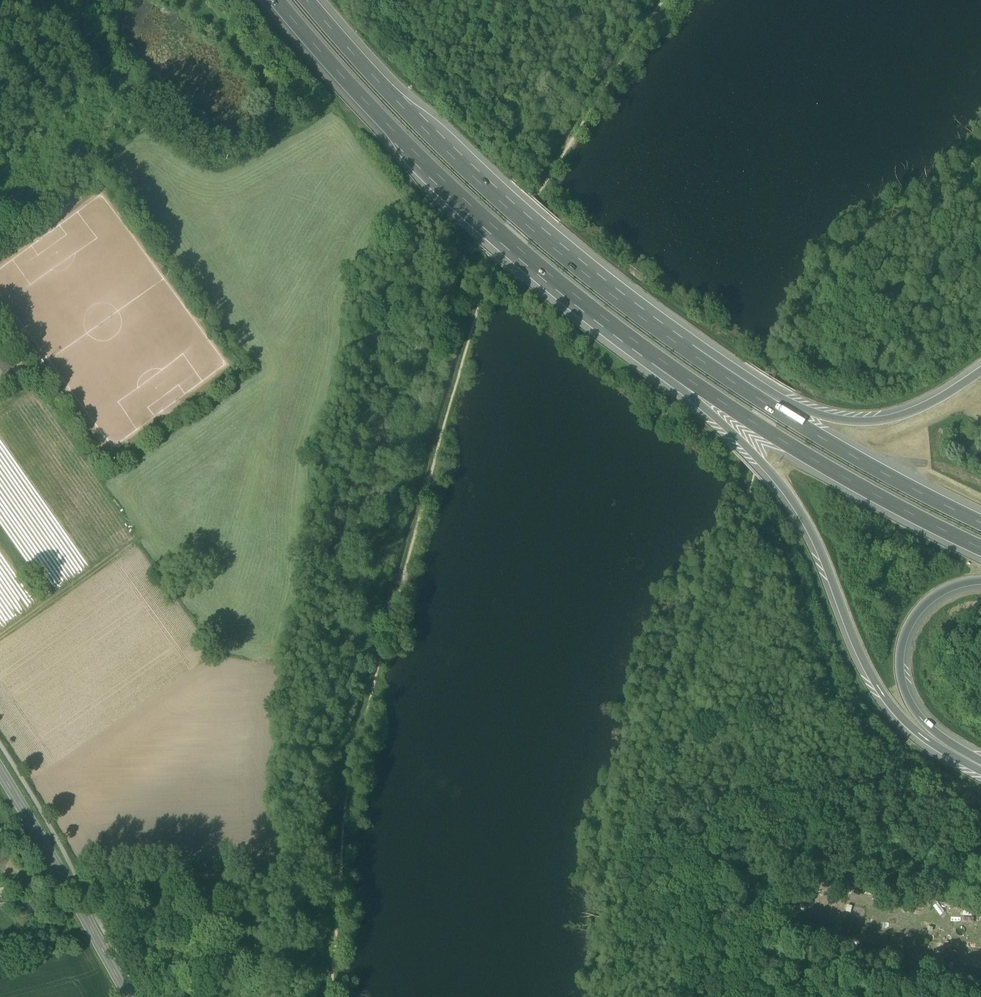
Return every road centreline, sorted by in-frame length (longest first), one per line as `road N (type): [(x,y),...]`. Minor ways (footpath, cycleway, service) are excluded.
road 1 (motorway): [(626,338),(633,357),(726,429),(790,497),(883,696),(913,730),(961,757)]
road 2 (motorway): [(692,355),(498,199),(307,0)]
road 3 (motorway): [(277,0),(421,160),(626,338)]
road 4 (motorway): [(626,338),(760,430),(980,549)]
road 5 (motorway): [(980,523),(801,426),(692,355)]
road 6 (motorway): [(980,373),(911,415),(867,424),(805,410),(726,364),(692,355)]
road 7 (track): [(340,871),(94,881),(70,894)]
road 8 (secondary): [(0,774),(130,996)]
road 9 (motorway): [(961,757),(918,717),(900,661),(925,606),(950,588),(980,581)]
road 10 (track): [(0,637),(135,541)]

